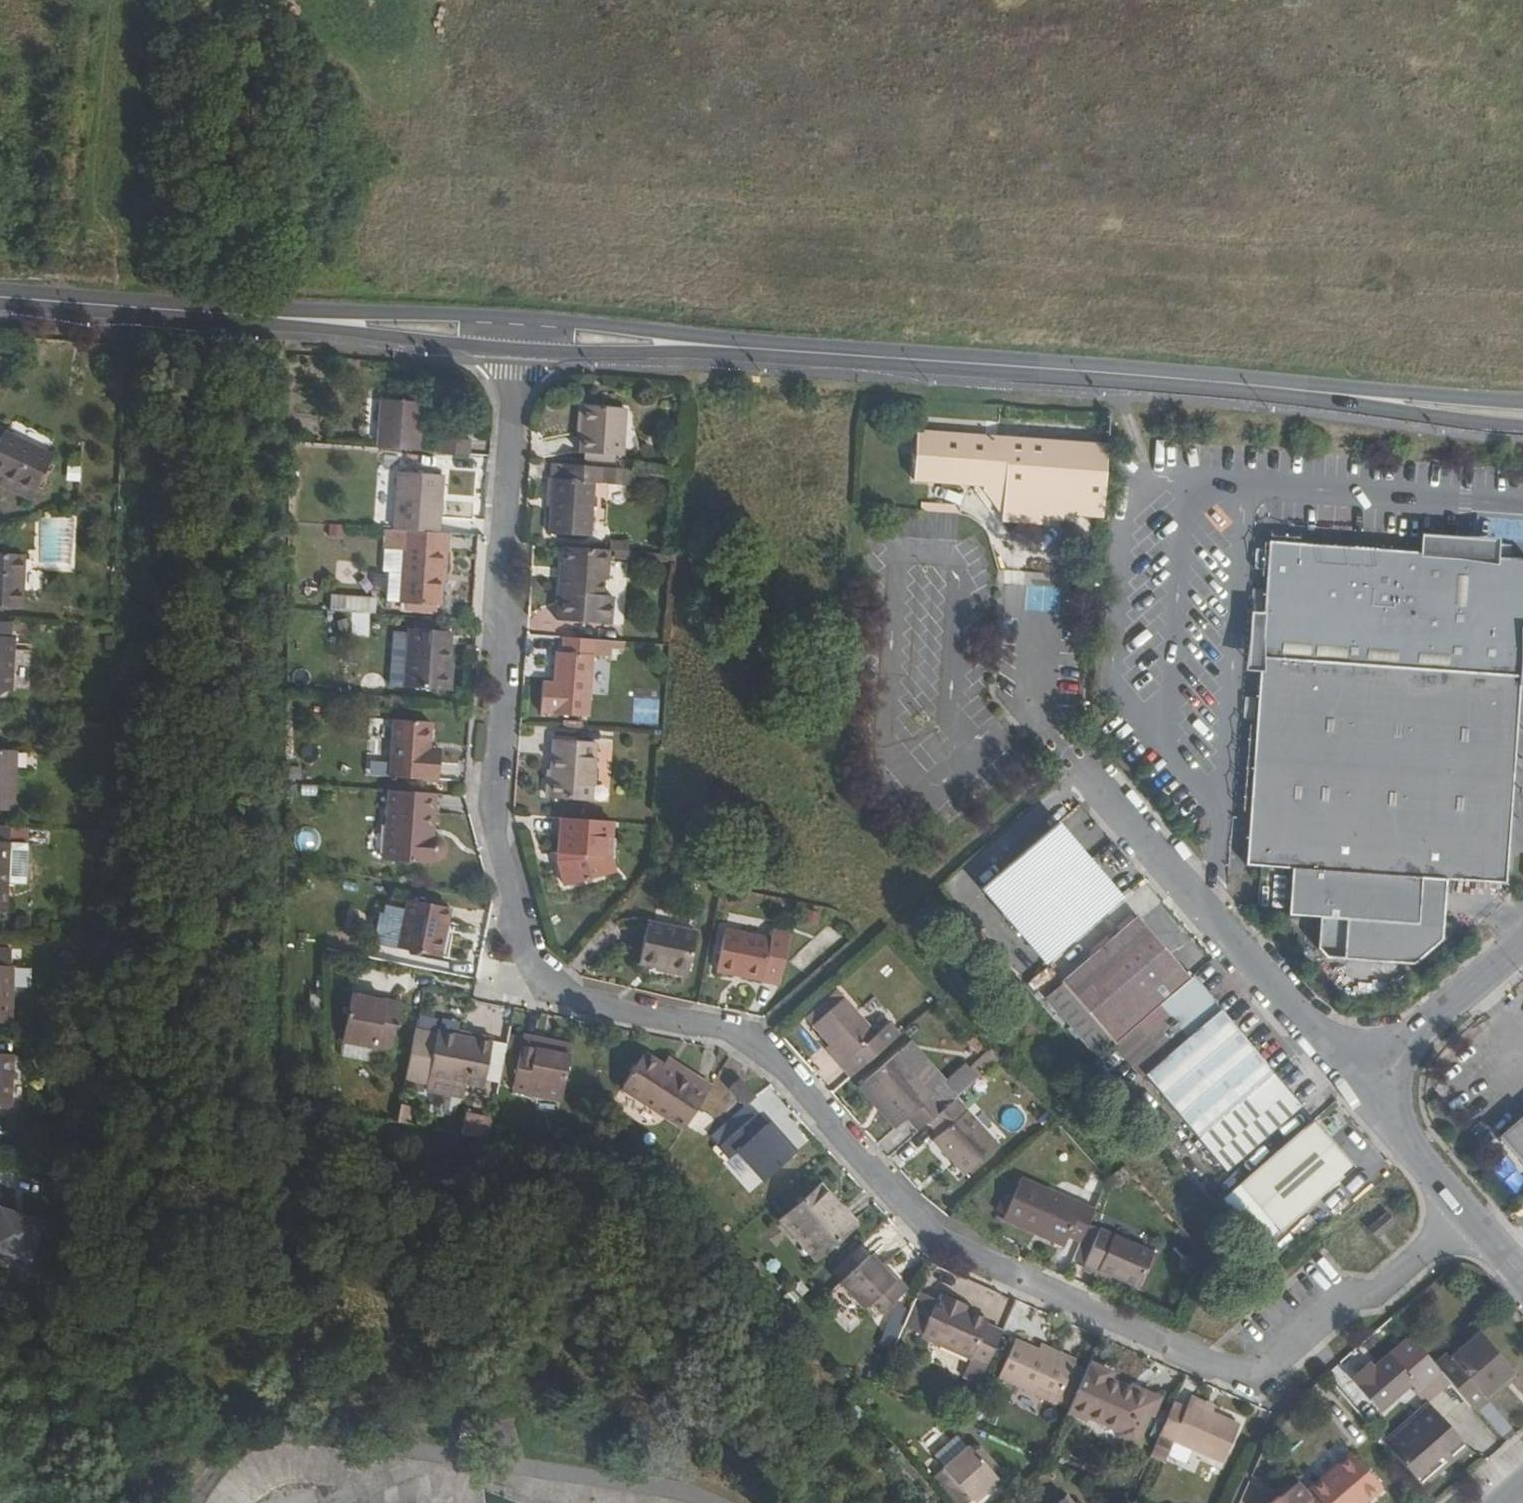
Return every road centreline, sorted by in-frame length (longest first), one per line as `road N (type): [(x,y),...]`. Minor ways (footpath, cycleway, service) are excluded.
road 1 (residential): [(517,352),(497,583),(507,638),(491,804),(532,961),(553,984),(585,998),(754,1032),(937,1235),(1254,1374),(1350,1298),(1381,1291),(1470,1218)]
road 2 (tertiary): [(745,349),(1258,387)]
road 3 (unclassified): [(1080,768),(1358,1087)]
road 4 (track): [(110,0),(91,305)]
road 5 (tertiary): [(0,297),(276,318)]
road 6 (tertiary): [(1258,387),(1522,429)]
road 7 (tertiary): [(1522,404),(1258,387)]
road 8 (tertiary): [(276,318),(517,352)]
road 9 (tertiary): [(517,317),(344,311),(276,318)]
road 10 (tertiary): [(745,349),(517,317)]
road 11 (tertiary): [(517,352),(745,349)]
road 12 (residential): [(1522,940),(1358,1087)]
road 13 (unclassified): [(1358,1087),(1470,1218)]

